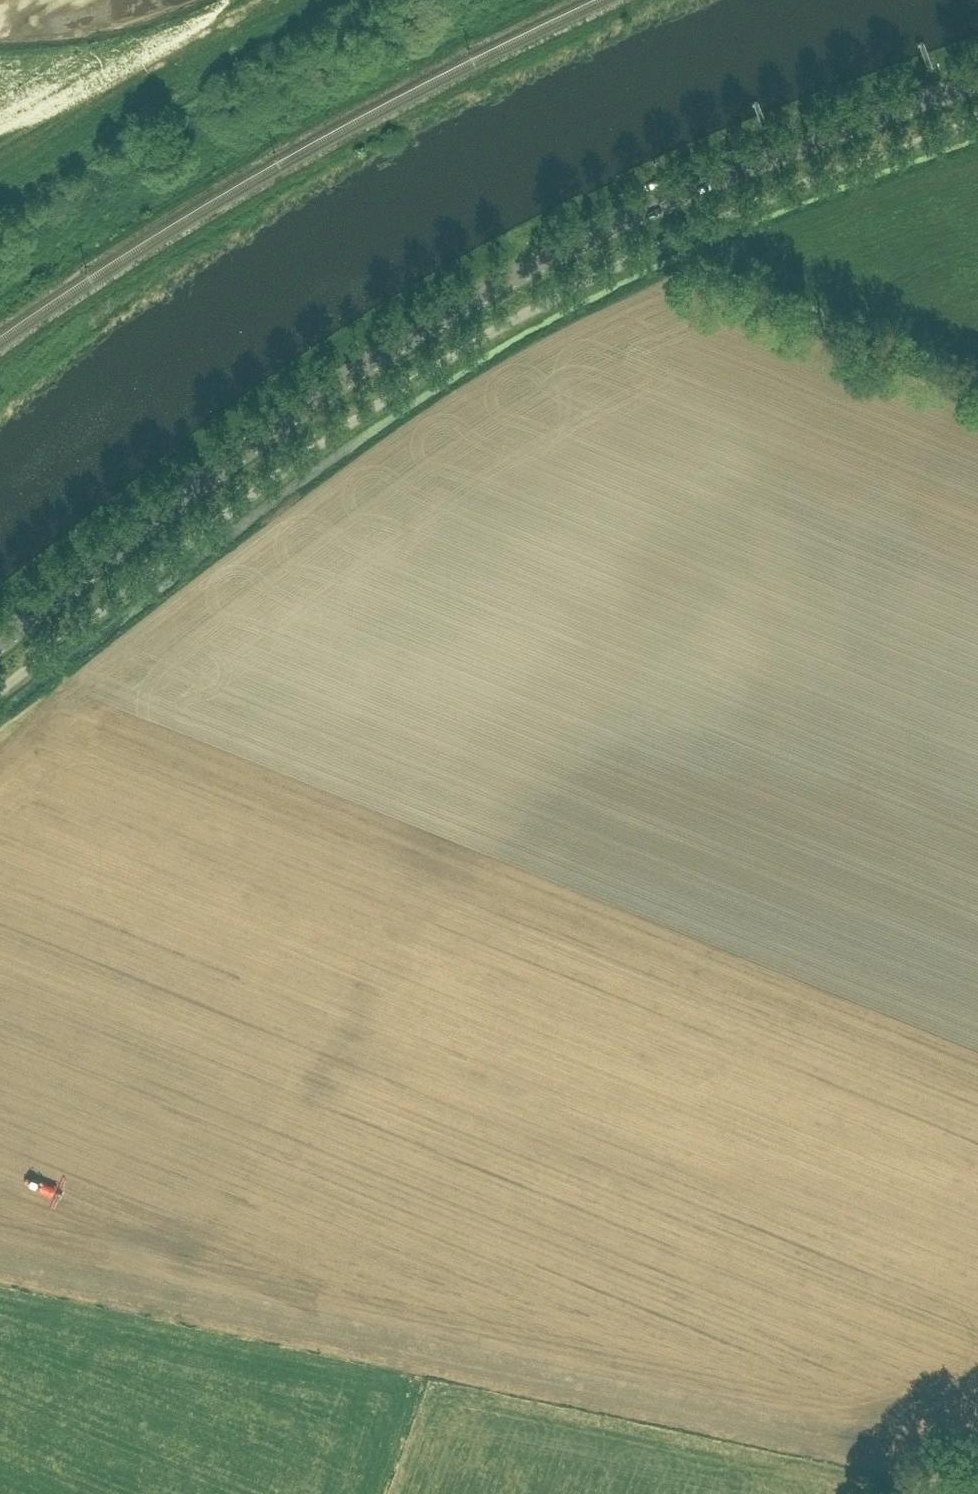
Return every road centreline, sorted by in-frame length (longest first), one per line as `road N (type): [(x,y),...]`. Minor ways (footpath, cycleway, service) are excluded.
road 1 (tertiary): [(0,649),(389,343),(544,255),(770,149),(977,78)]

